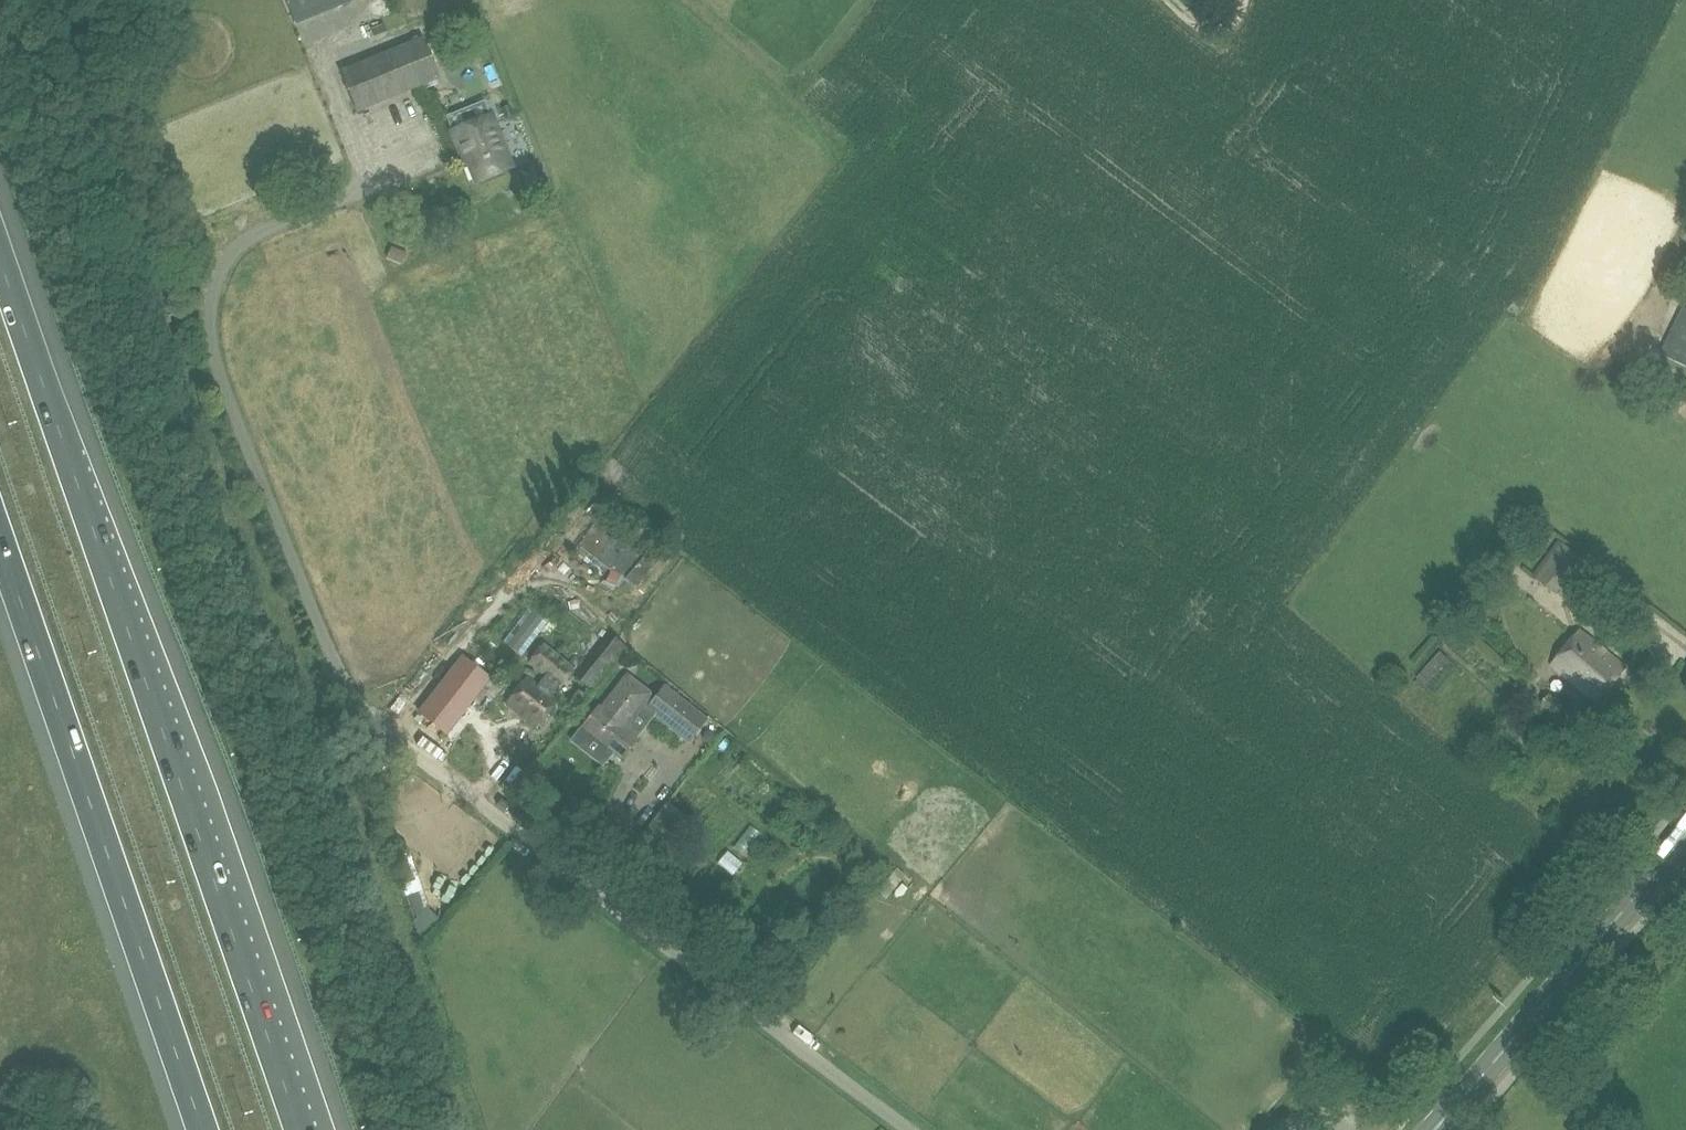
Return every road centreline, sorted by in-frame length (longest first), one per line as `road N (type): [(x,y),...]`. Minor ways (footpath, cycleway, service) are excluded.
road 1 (unclassified): [(910,1129),(377,722),(350,692),(277,520),(216,359),(211,326),(217,280),(235,250),(255,234),(341,200)]
road 2 (motorway): [(299,1129),(0,263)]
road 3 (motorway): [(0,542),(203,1129)]
road 4 (secondary): [(1433,1129),(1685,834)]

